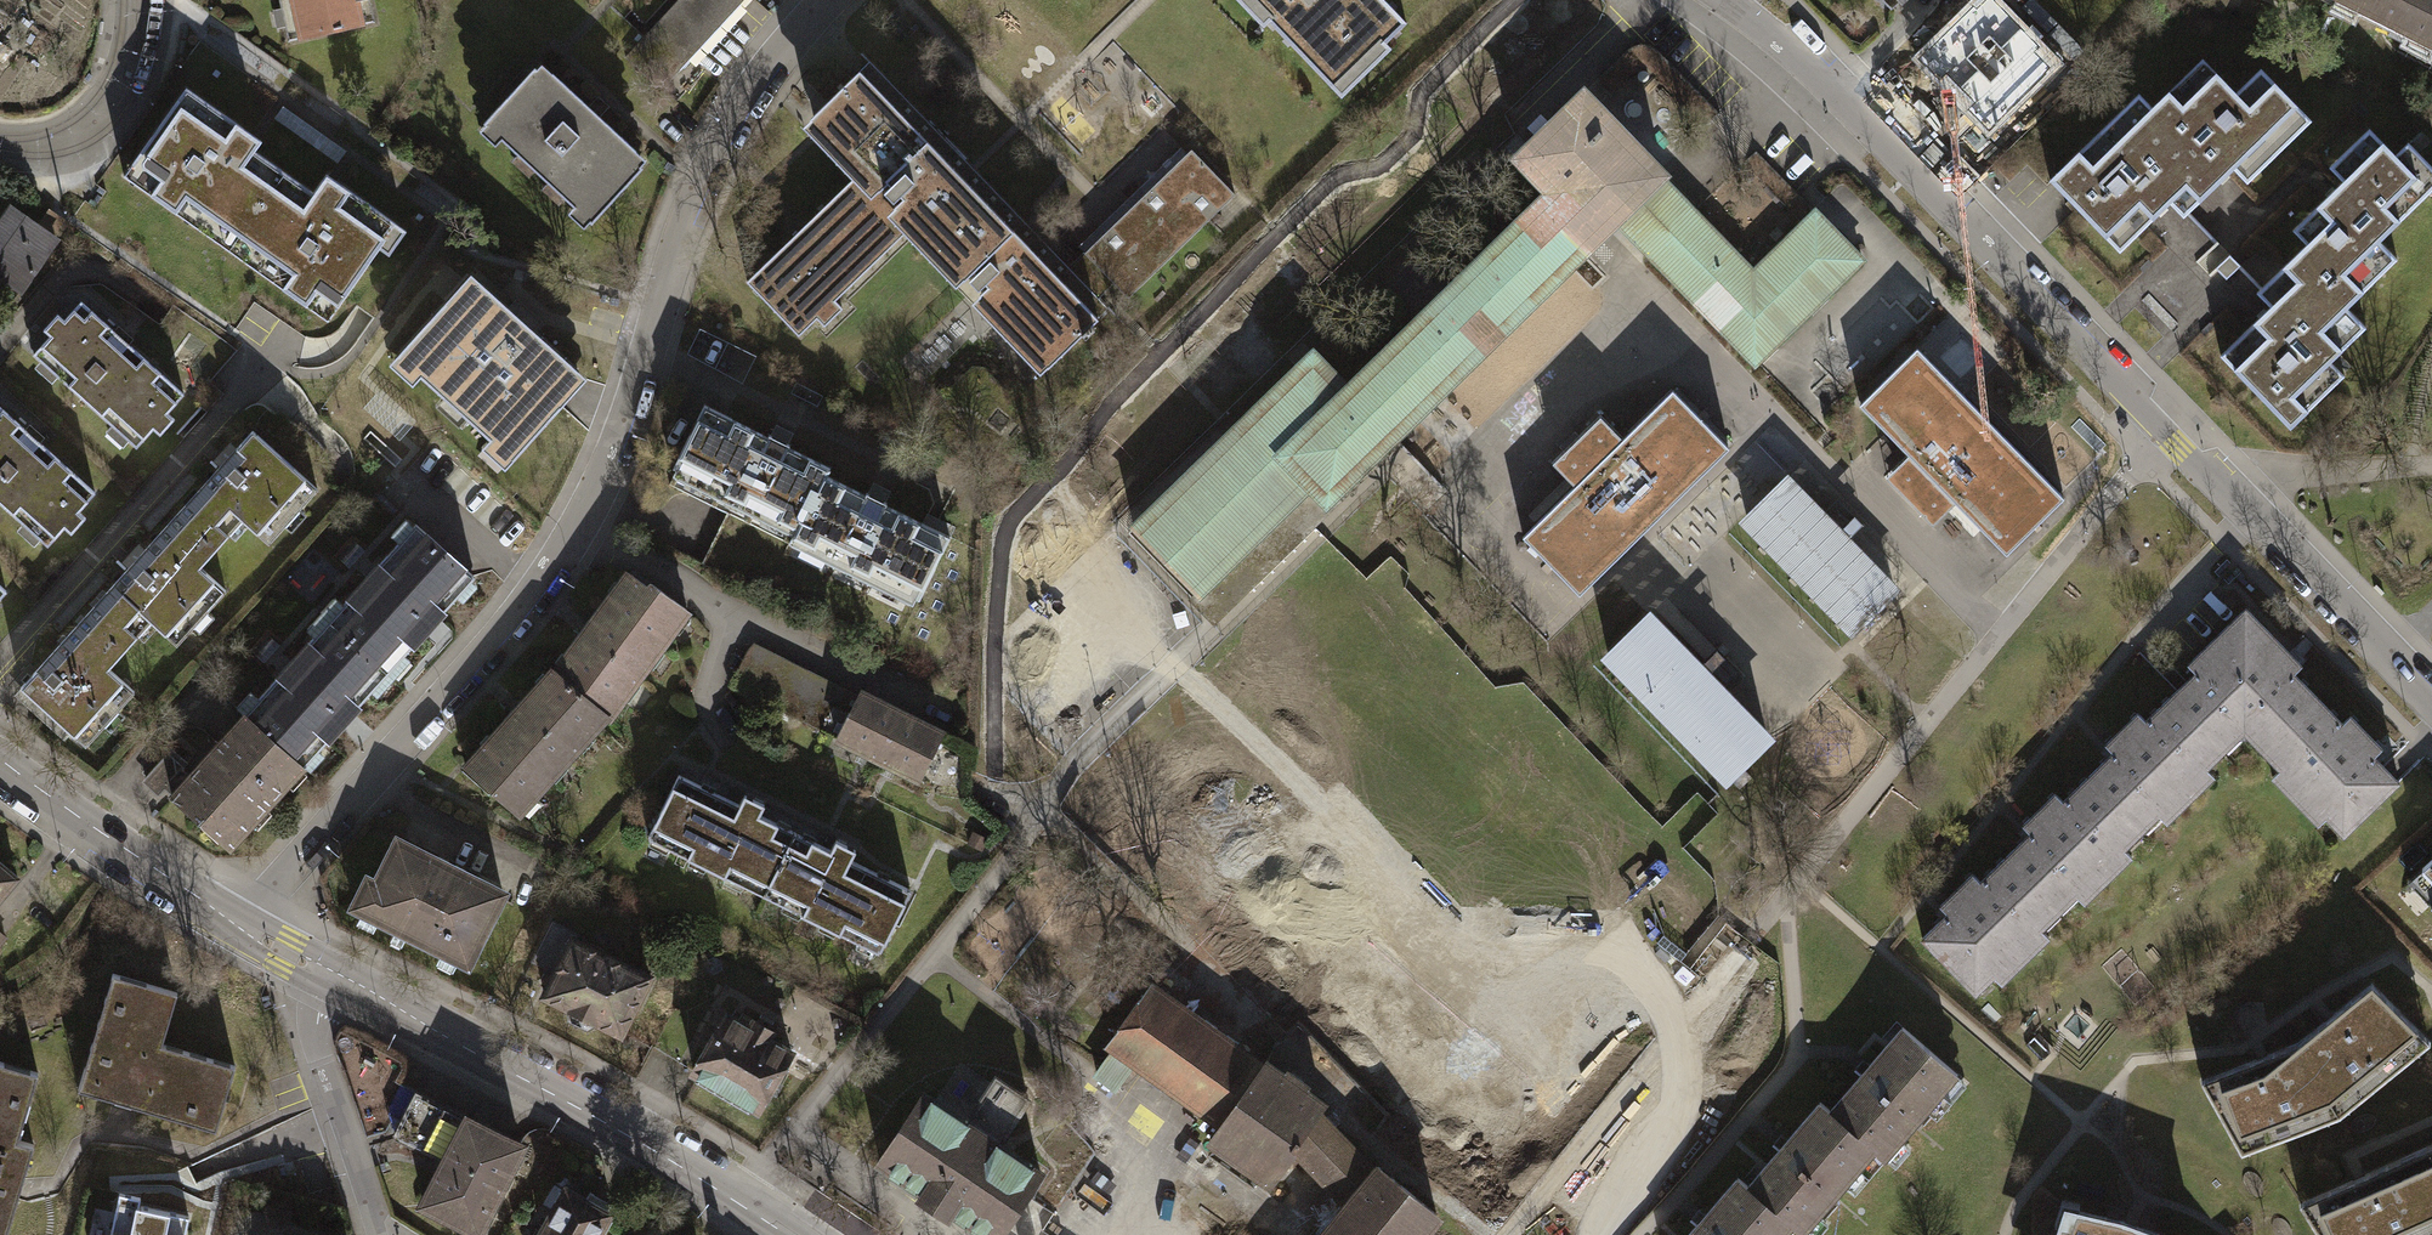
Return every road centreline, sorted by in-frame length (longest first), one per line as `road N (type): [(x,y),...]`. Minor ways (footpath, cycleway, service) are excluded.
road 1 (residential): [(240,926),(542,582),(582,524),(715,146),(769,59),(825,0)]
road 2 (residential): [(2431,703),(1730,0)]
road 3 (tertiary): [(328,975),(630,1135),(793,1234)]
road 4 (tertiary): [(0,759),(240,926)]
road 5 (residential): [(328,975),(313,1031),(378,1234)]

